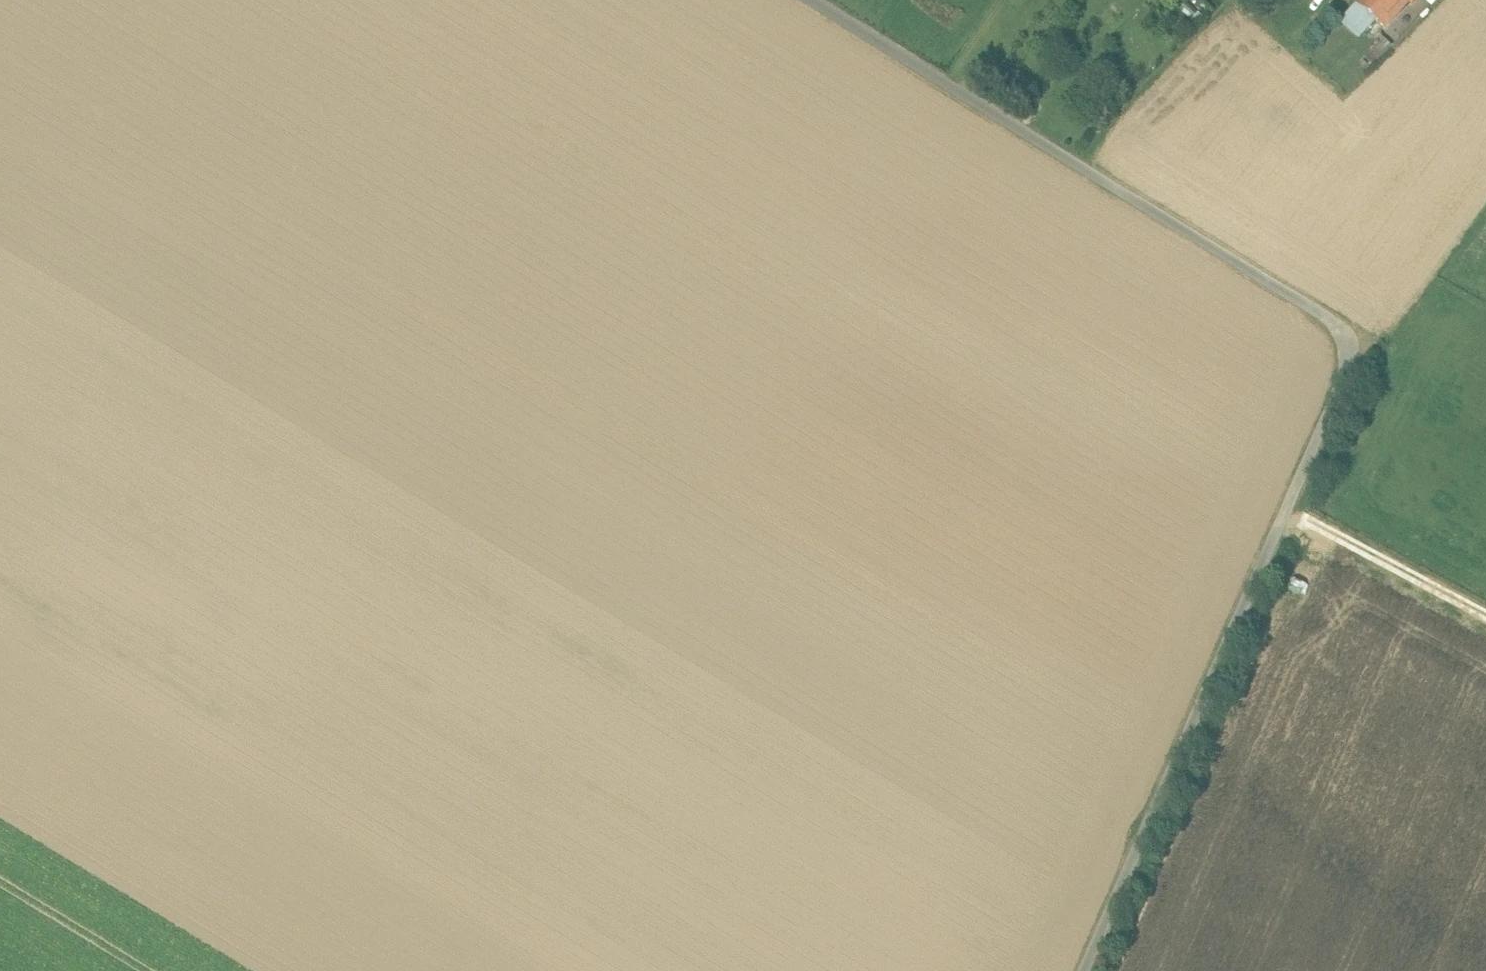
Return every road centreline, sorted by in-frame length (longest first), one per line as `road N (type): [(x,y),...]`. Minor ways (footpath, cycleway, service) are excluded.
road 1 (track): [(1084,970),(1344,381),(1351,339),(1316,309),(813,0)]

